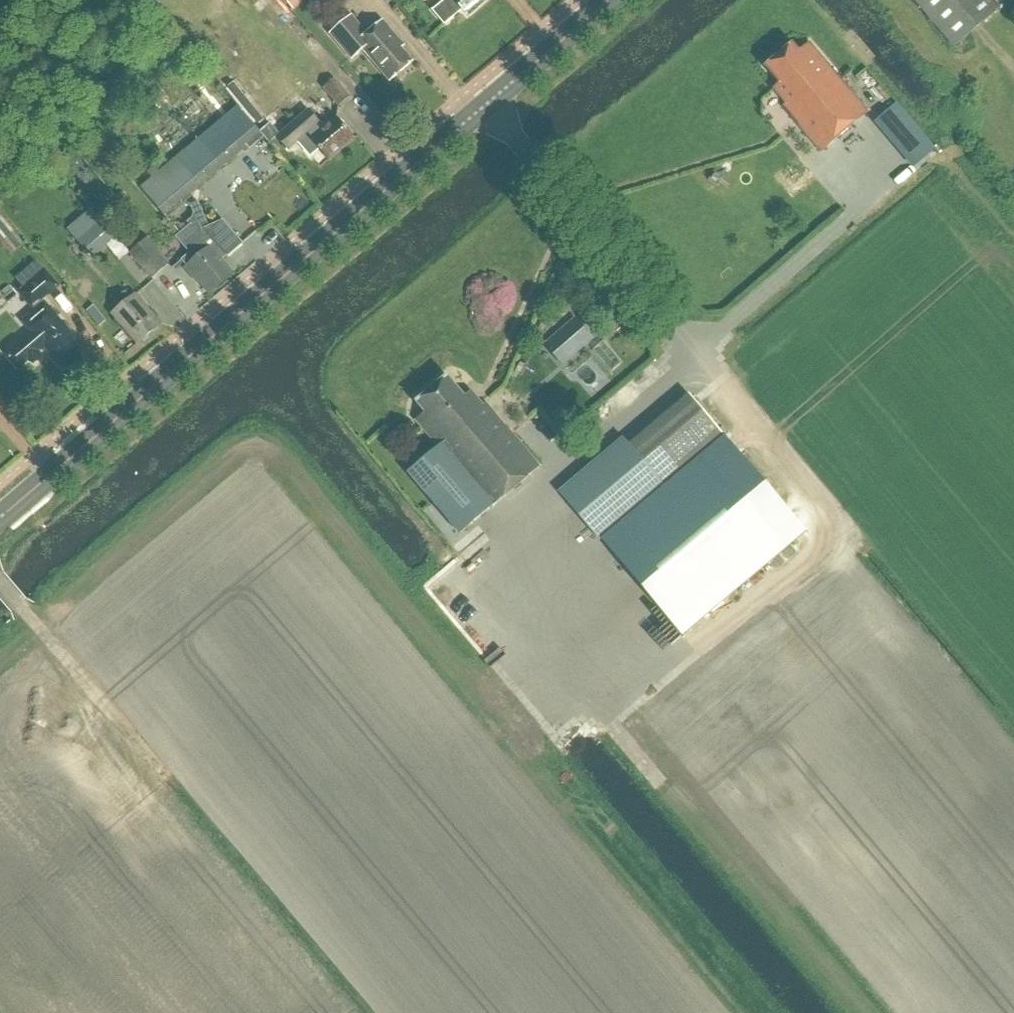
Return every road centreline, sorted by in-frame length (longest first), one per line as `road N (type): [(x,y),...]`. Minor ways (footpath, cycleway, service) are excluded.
road 1 (tertiary): [(0,518),(610,0)]

